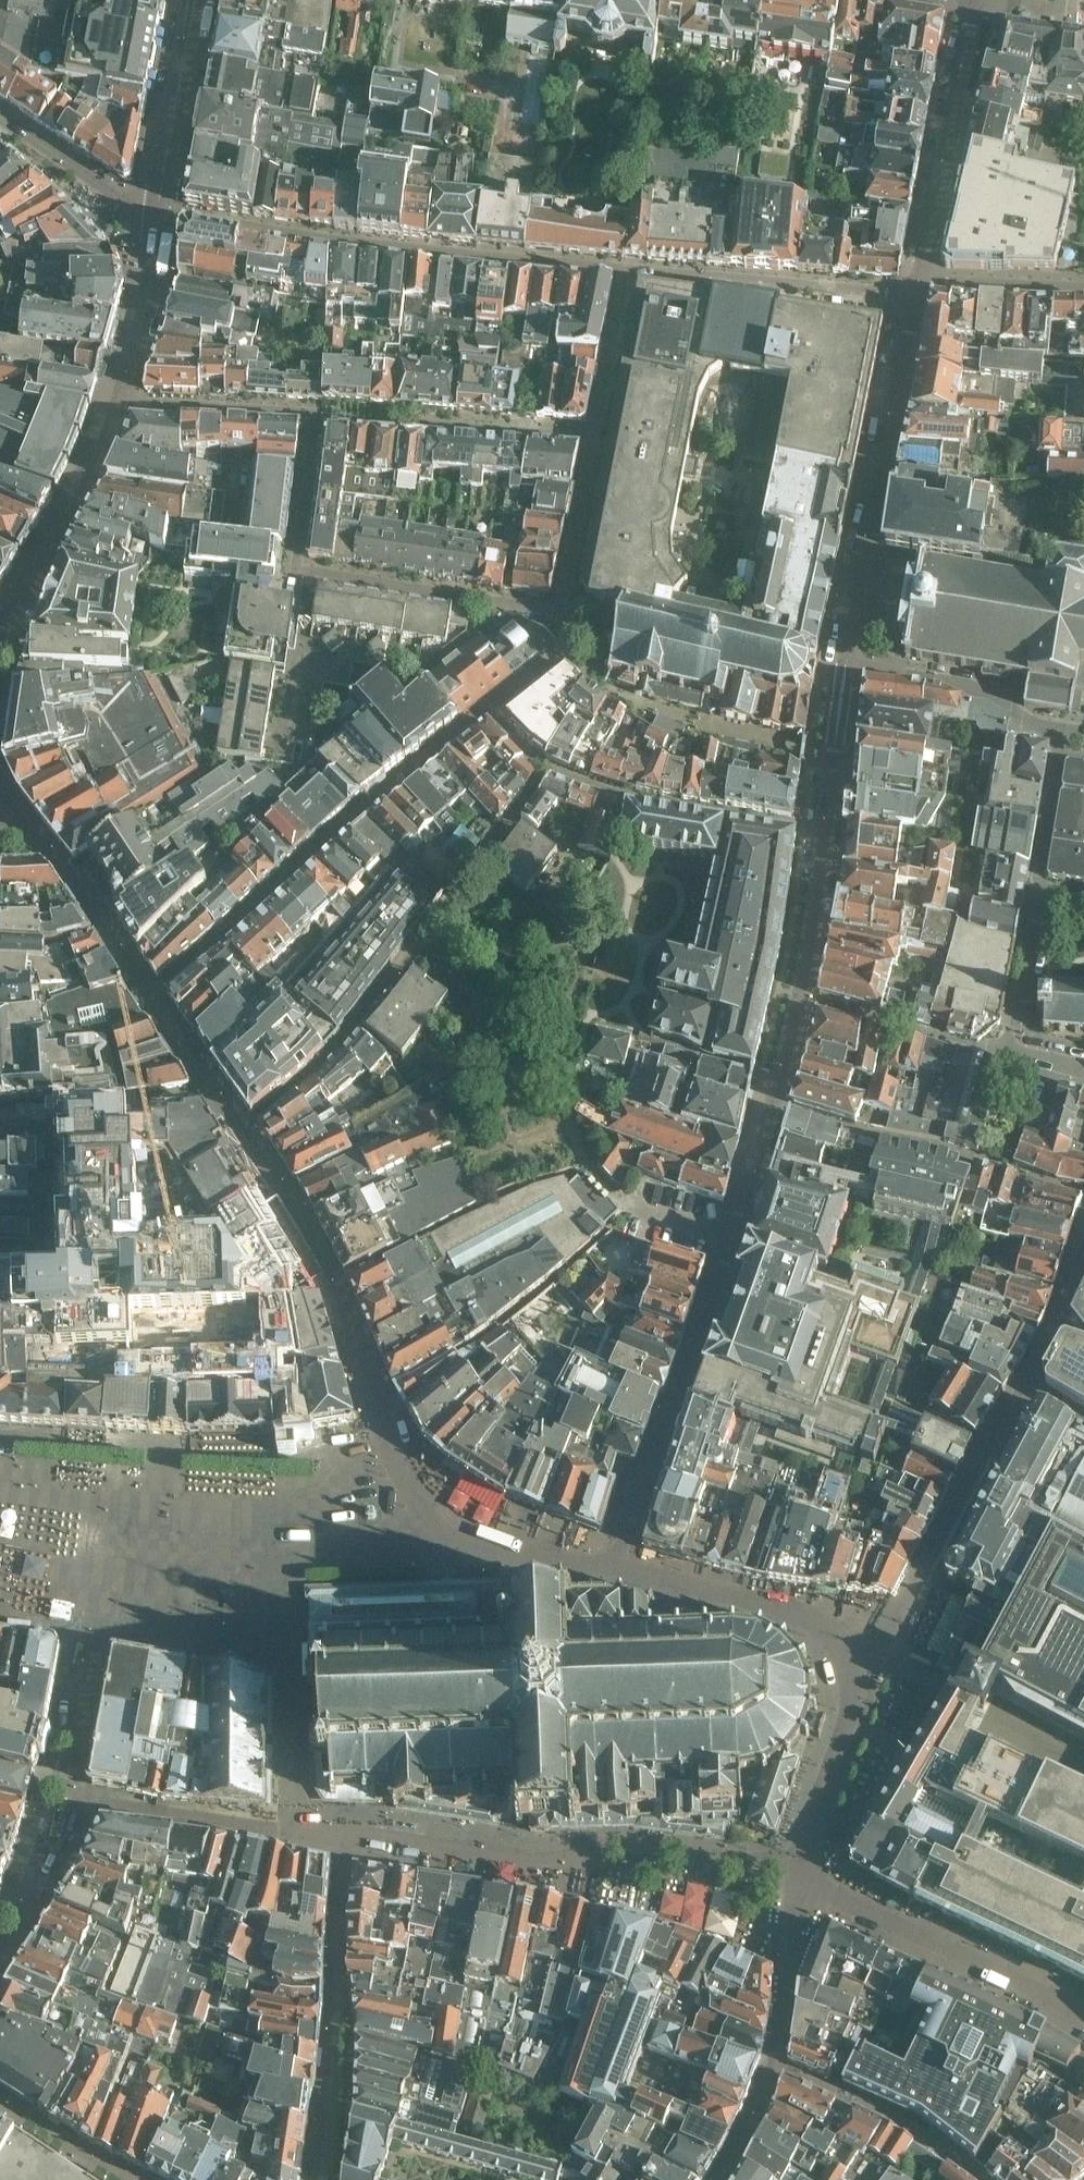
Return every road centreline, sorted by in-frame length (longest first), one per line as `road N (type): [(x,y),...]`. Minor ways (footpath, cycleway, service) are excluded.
road 1 (residential): [(1062,736),(957,680),(847,663),(912,306)]
road 2 (residential): [(919,276),(974,0)]
road 3 (residential): [(982,2179),(901,2120),(776,2063)]
road 4 (residential): [(696,280),(912,306)]
road 5 (residential): [(1083,292),(919,276)]
road 6 (residential): [(1036,898),(1062,736)]
road 7 (residential): [(1006,1048),(1019,1015),(1036,898)]

